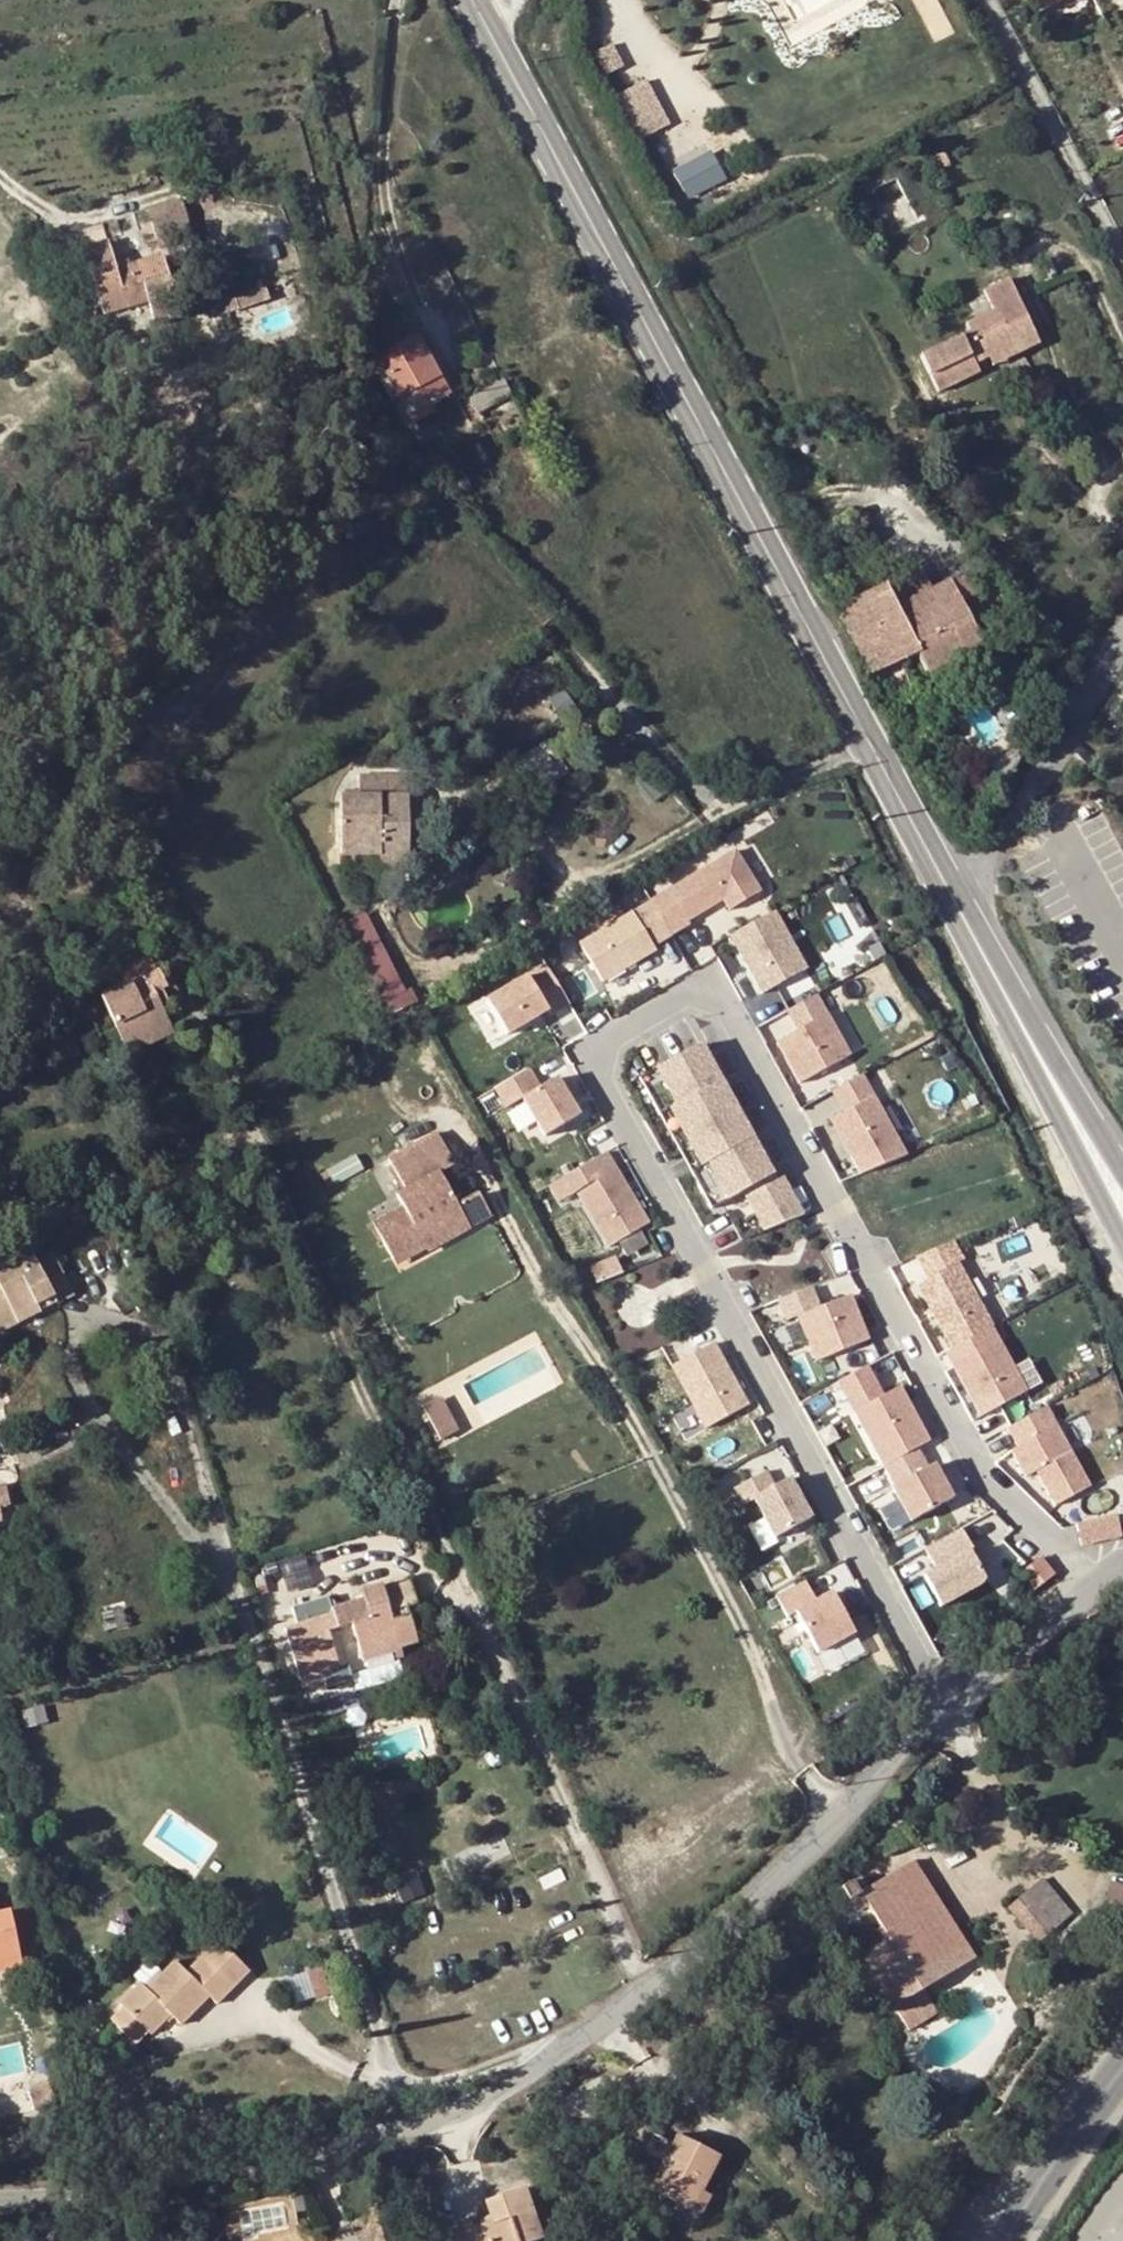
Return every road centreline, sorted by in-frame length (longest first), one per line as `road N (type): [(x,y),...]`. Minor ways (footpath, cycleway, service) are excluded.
road 1 (residential): [(1098,1577),(973,1452),(836,1211),(734,1009),(716,996),(679,995),(613,1034),(597,1064),(602,1082),(948,1705)]
road 2 (unclassified): [(948,1705),(784,1878),(720,1934),(561,2053),(458,2116),(269,2162),(0,2197)]
road 3 (primary): [(987,939),(461,0)]
road 4 (primary): [(987,939),(1122,1235)]
road 5 (residential): [(1122,624),(994,848)]
road 6 (primary): [(1122,1139),(987,939)]
road 7 (tertiary): [(1006,2240),(1051,2164),(1122,2072)]
road 8 (unclassified): [(1098,1577),(948,1705)]

